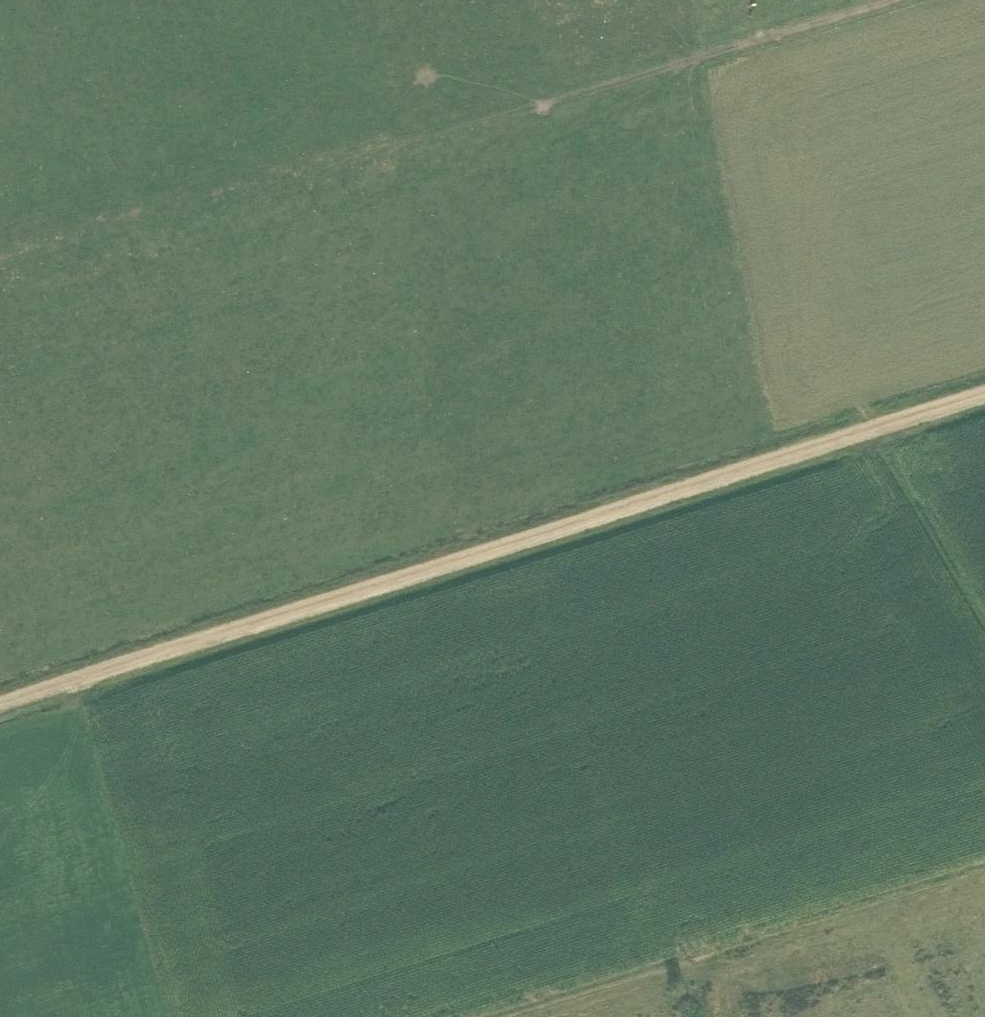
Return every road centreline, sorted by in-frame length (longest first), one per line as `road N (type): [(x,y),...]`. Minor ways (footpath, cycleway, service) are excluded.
road 1 (track): [(984,398),(0,702)]
road 2 (track): [(0,257),(885,0)]

